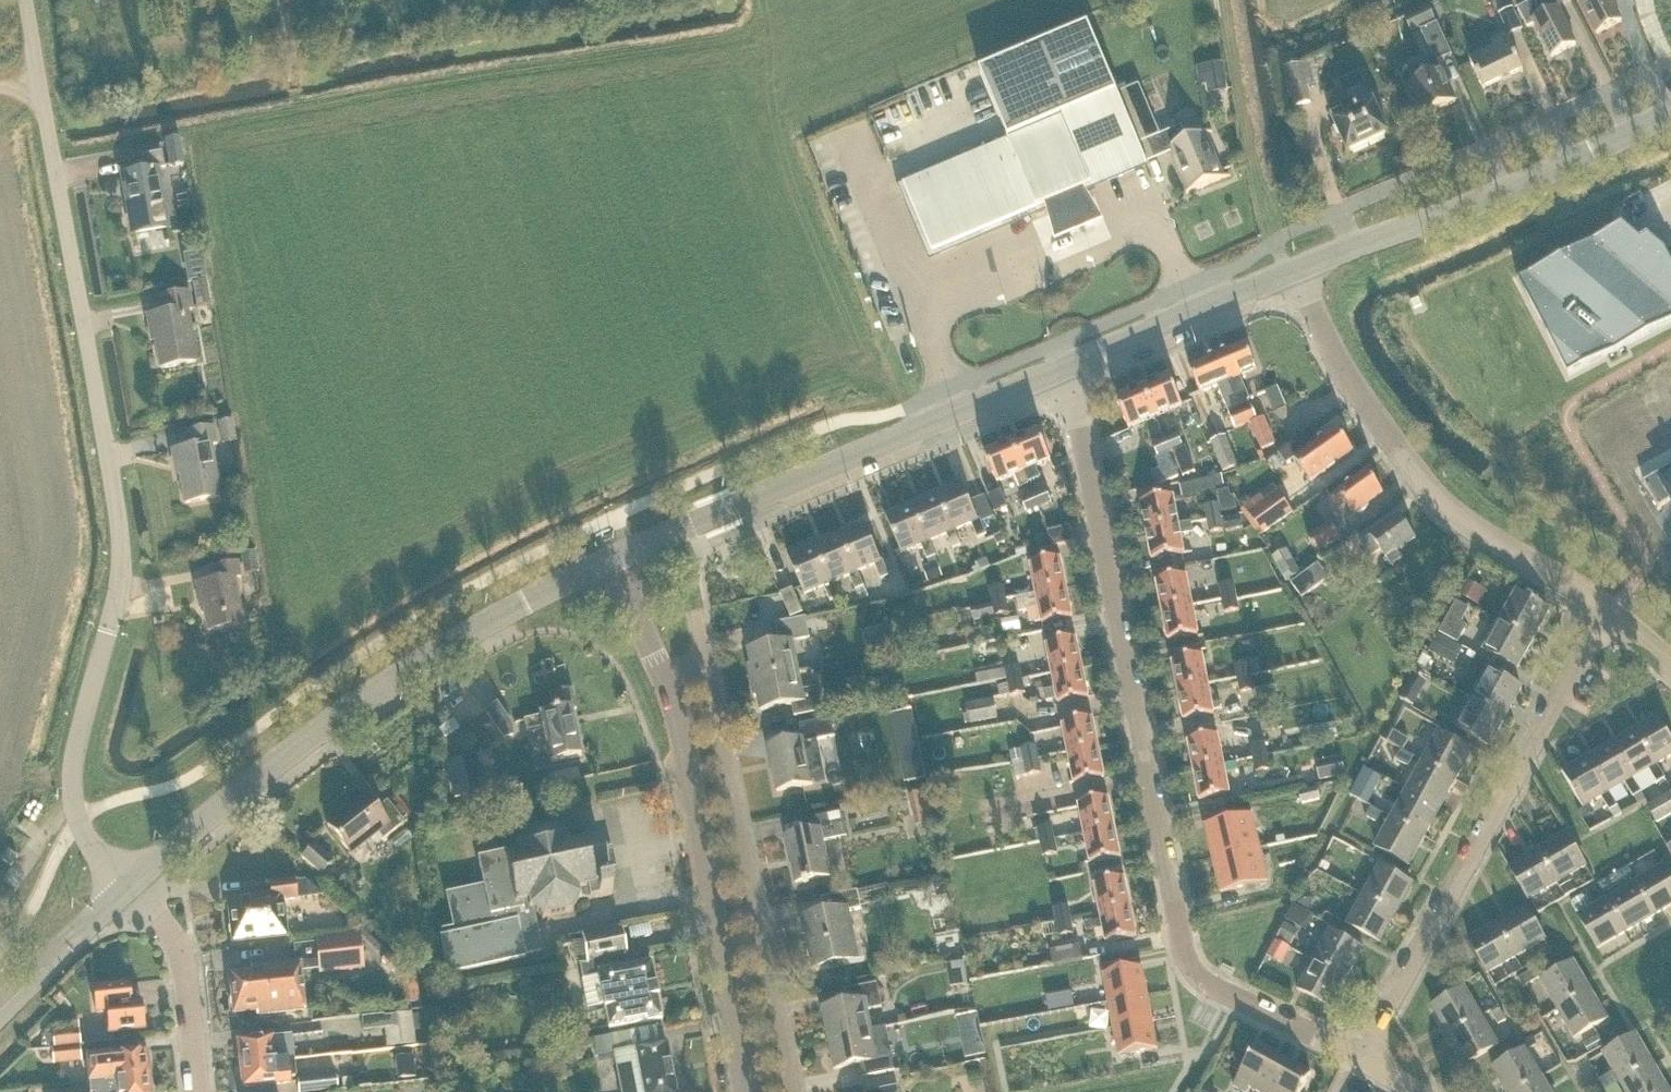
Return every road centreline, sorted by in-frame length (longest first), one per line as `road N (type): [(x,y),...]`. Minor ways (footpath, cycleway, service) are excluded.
road 1 (unclassified): [(125,891),(89,842),(74,797),(77,747),(118,598),(122,542),(20,0)]
road 2 (residential): [(1361,1058),(1206,988),(1182,959),(1068,366)]
road 3 (primary): [(125,891),(332,721),(503,615),(609,561)]
road 4 (residential): [(1361,1058),(1607,615)]
road 5 (primary): [(609,561),(1068,366)]
road 6 (unclassified): [(1607,615),(1456,521),(1360,405),(1290,272)]
road 7 (residential): [(790,1091),(706,670)]
road 8 (secondary): [(744,1091),(666,683)]
road 9 (primary): [(1290,272),(1464,209),(1670,112)]
road 10 (track): [(1275,239),(1229,0)]
road 11 (primary): [(1068,366),(1290,272)]
road 12 (unclassified): [(196,1091),(182,965),(168,933),(125,891)]
road 13 (primary): [(0,1012),(125,891)]
road 14 (secondary): [(666,683),(609,561)]

